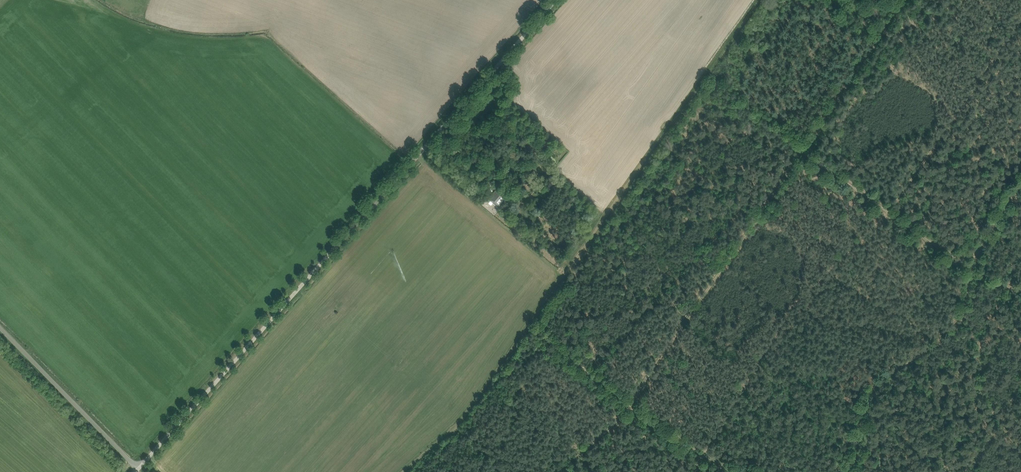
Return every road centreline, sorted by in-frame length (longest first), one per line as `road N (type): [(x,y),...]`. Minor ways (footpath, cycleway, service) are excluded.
road 1 (unclassified): [(139,468),(556,0)]
road 2 (track): [(529,326),(703,81)]
road 3 (unclassified): [(139,468),(0,327)]
road 4 (track): [(404,471),(457,426),(529,326)]

